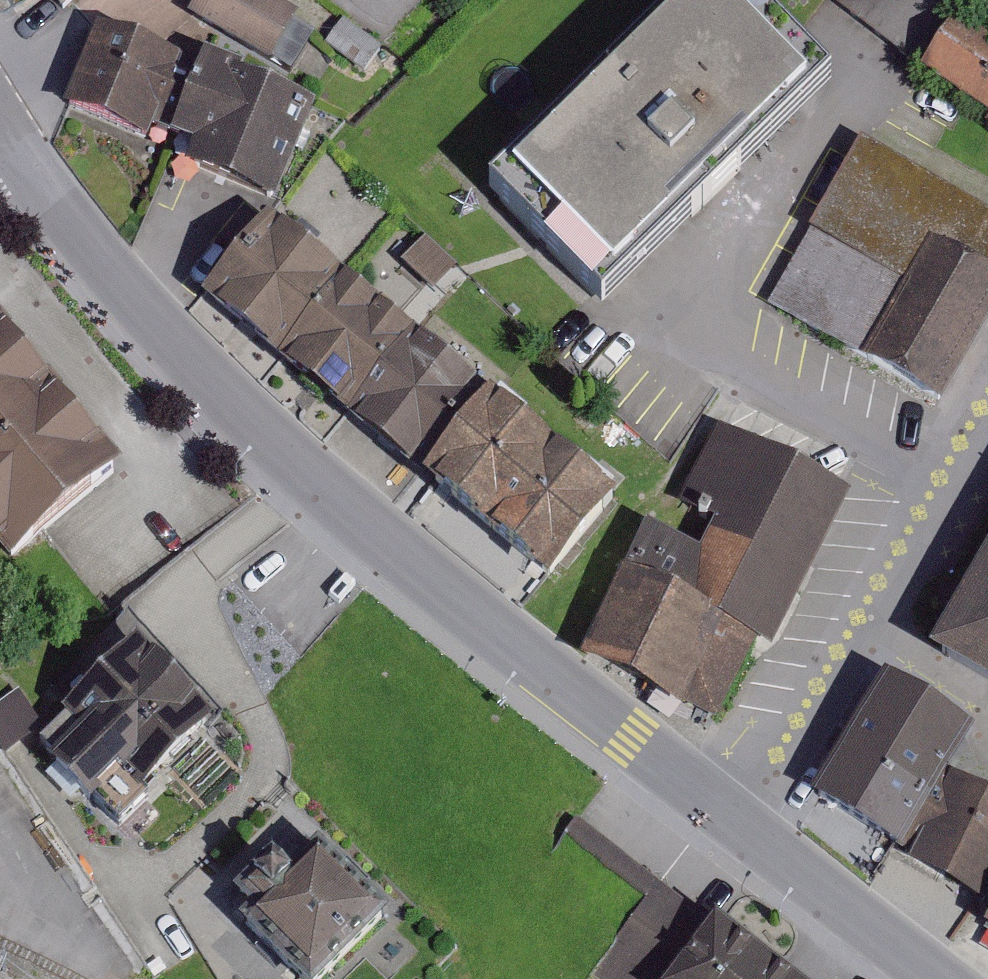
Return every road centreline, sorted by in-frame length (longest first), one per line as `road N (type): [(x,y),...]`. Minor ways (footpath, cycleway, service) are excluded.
road 1 (tertiary): [(945,978),(306,476),(109,268),(0,120)]

